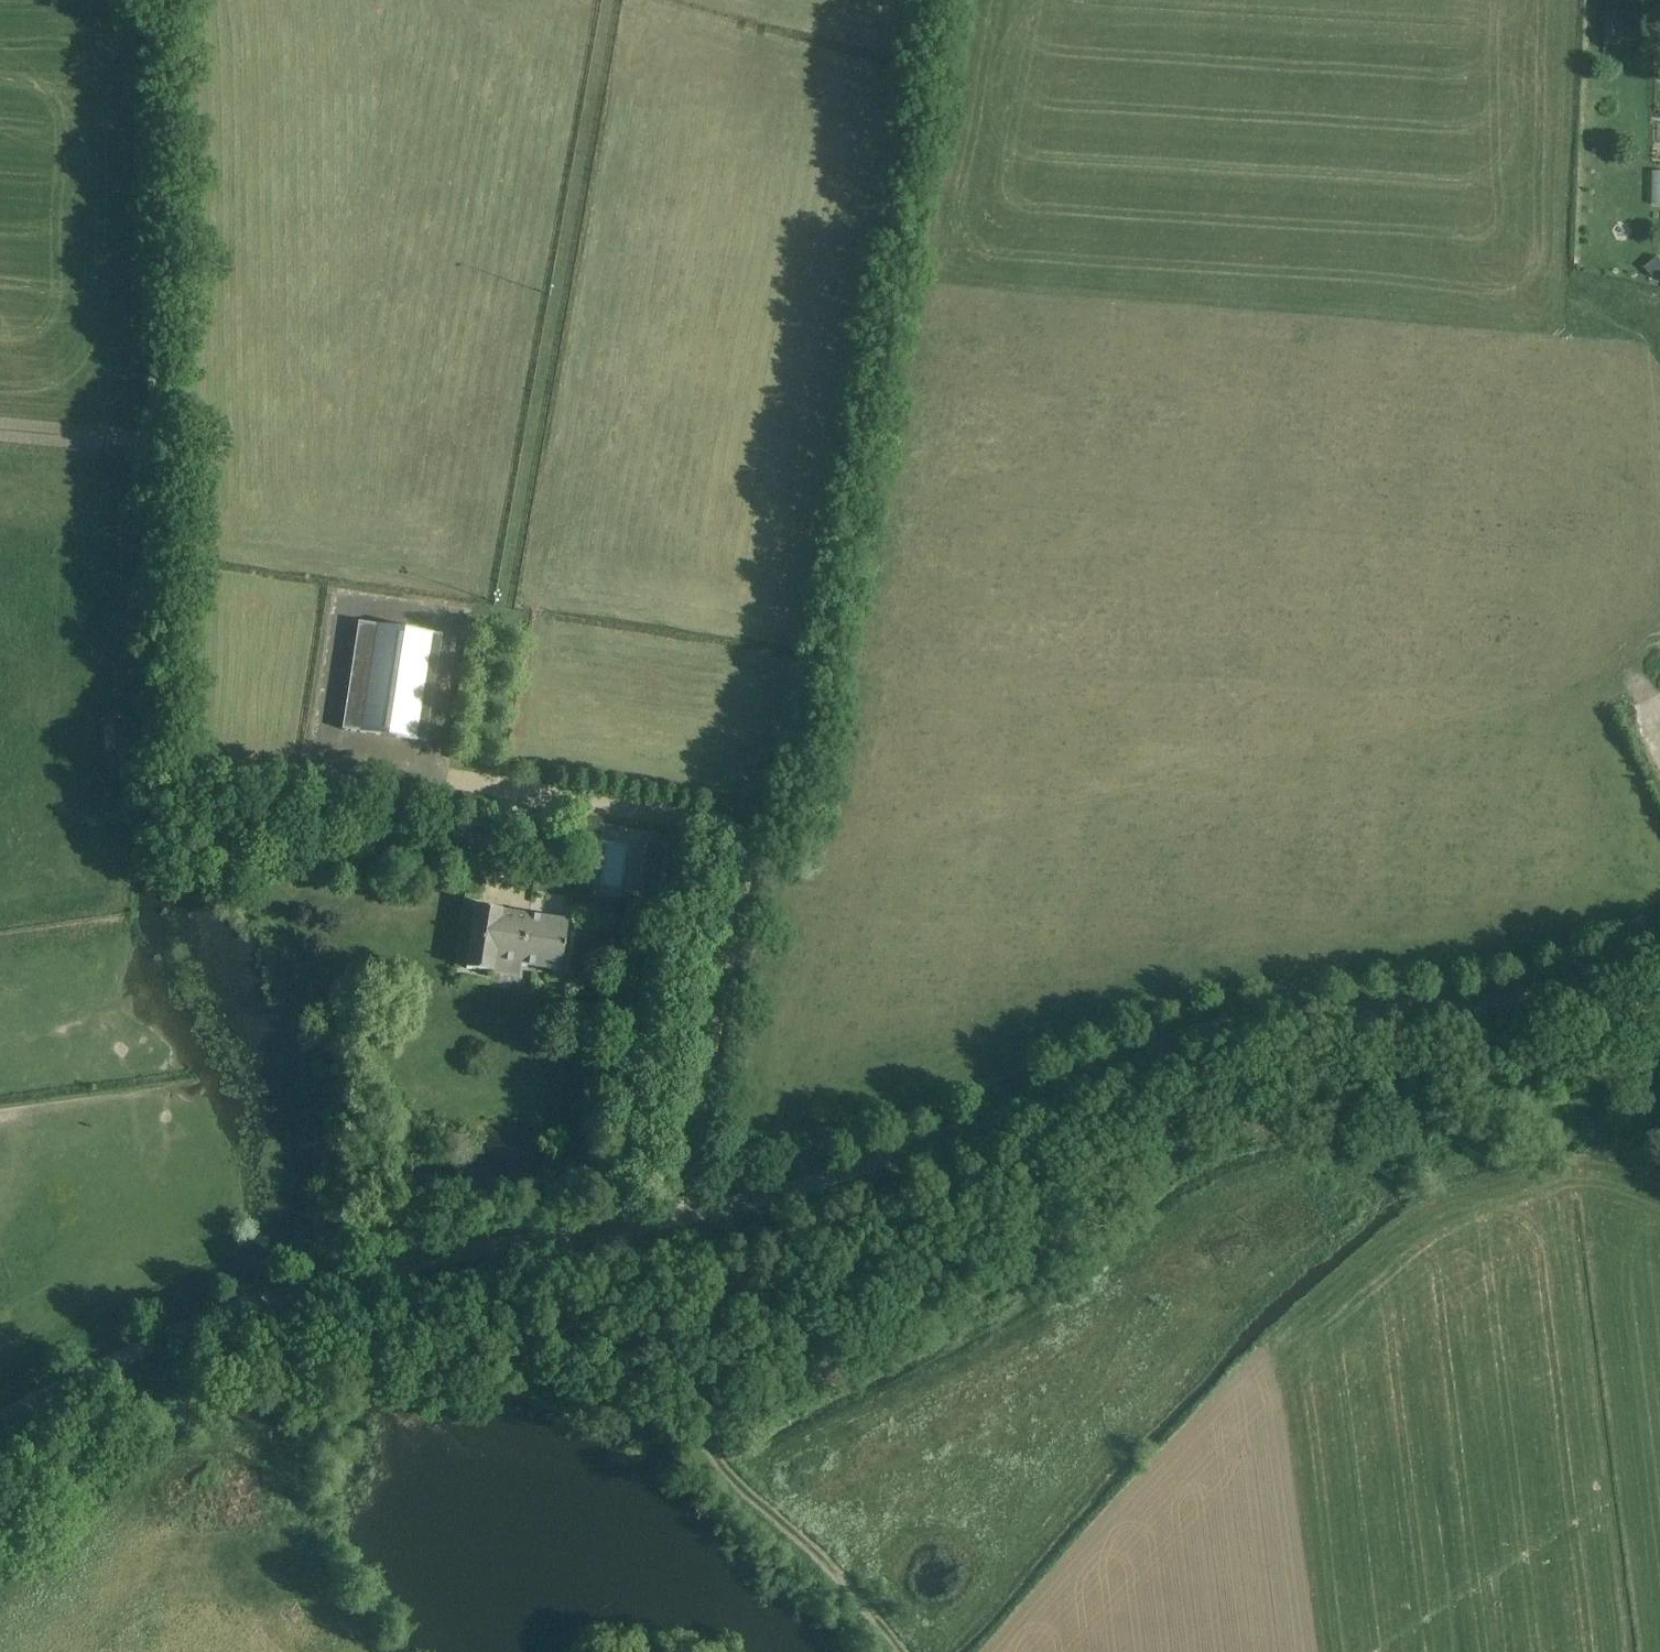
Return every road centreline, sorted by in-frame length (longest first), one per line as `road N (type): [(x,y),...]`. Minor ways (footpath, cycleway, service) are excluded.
road 1 (unclassified): [(0,1417),(243,1307),(425,1259),(633,1226),(798,1188),(1187,1034),(1319,1011),(1522,995),(1659,954)]

